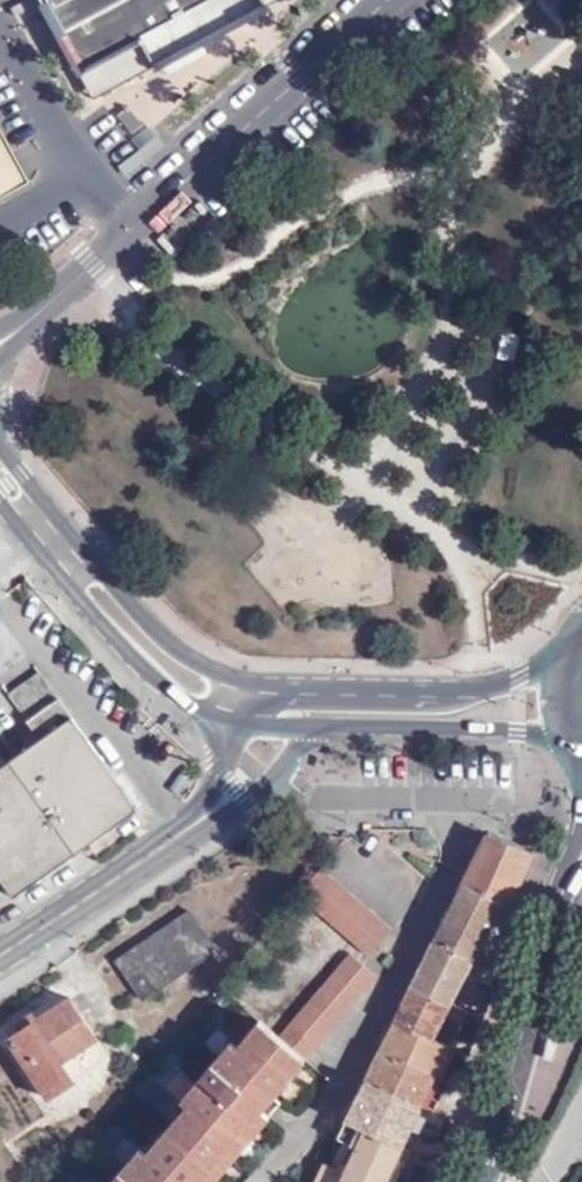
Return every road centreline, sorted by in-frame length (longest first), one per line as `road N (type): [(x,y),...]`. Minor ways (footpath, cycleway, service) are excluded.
road 1 (unclassified): [(27,323),(391,0)]
road 2 (tertiary): [(318,690),(253,680),(171,641),(0,440)]
road 3 (tertiary): [(0,498),(127,651),(186,700),(233,718)]
road 4 (tertiary): [(562,899),(480,1181)]
road 5 (tertiary): [(569,663),(461,689),(318,690)]
road 6 (tertiary): [(328,724),(575,734)]
road 7 (residential): [(0,945),(206,818)]
road 8 (residential): [(206,818),(258,797),(328,724)]

